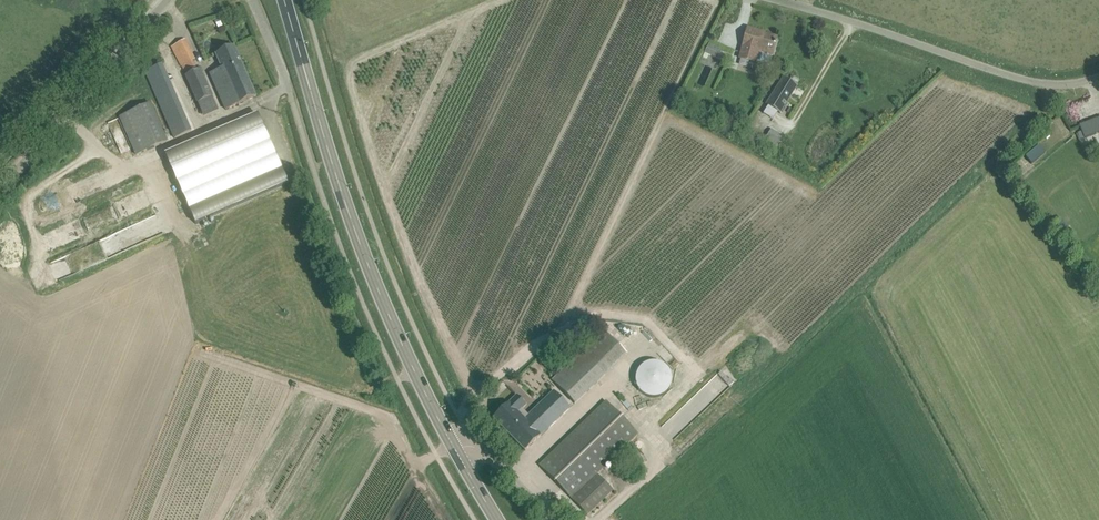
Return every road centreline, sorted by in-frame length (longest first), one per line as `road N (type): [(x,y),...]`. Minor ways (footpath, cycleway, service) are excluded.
road 1 (tertiary): [(456,452),(355,229),(284,0)]
road 2 (unclassified): [(1098,75),(1063,84),(1015,77),(778,0)]
road 3 (unclassified): [(0,199),(169,0)]
road 4 (unclassified): [(553,519),(479,449),(456,452)]

